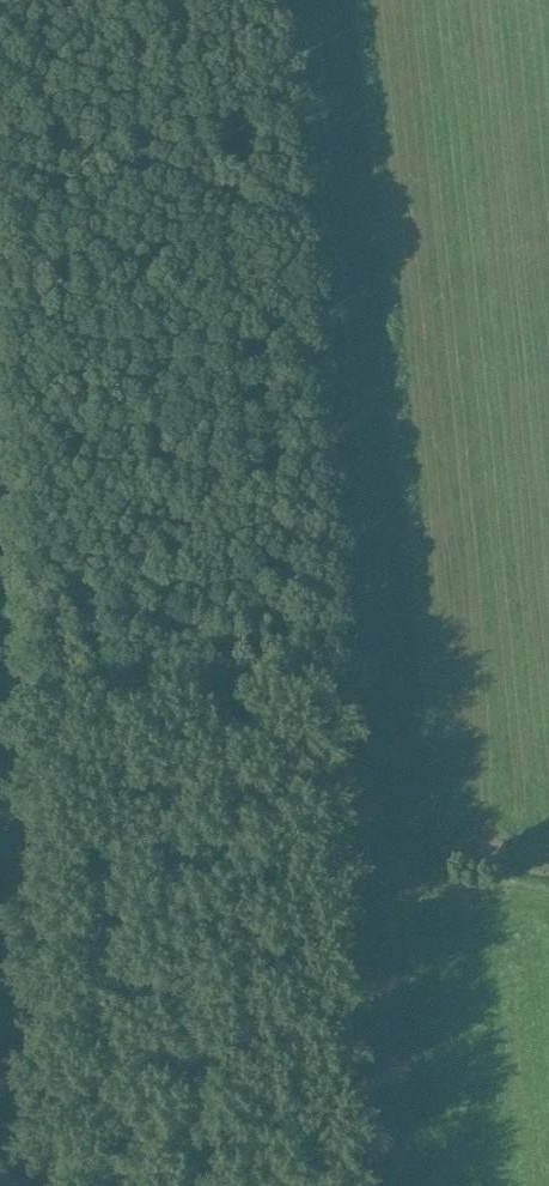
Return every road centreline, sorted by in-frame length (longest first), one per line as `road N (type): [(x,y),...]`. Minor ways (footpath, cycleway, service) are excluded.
road 1 (track): [(26,1185),(0,775)]

